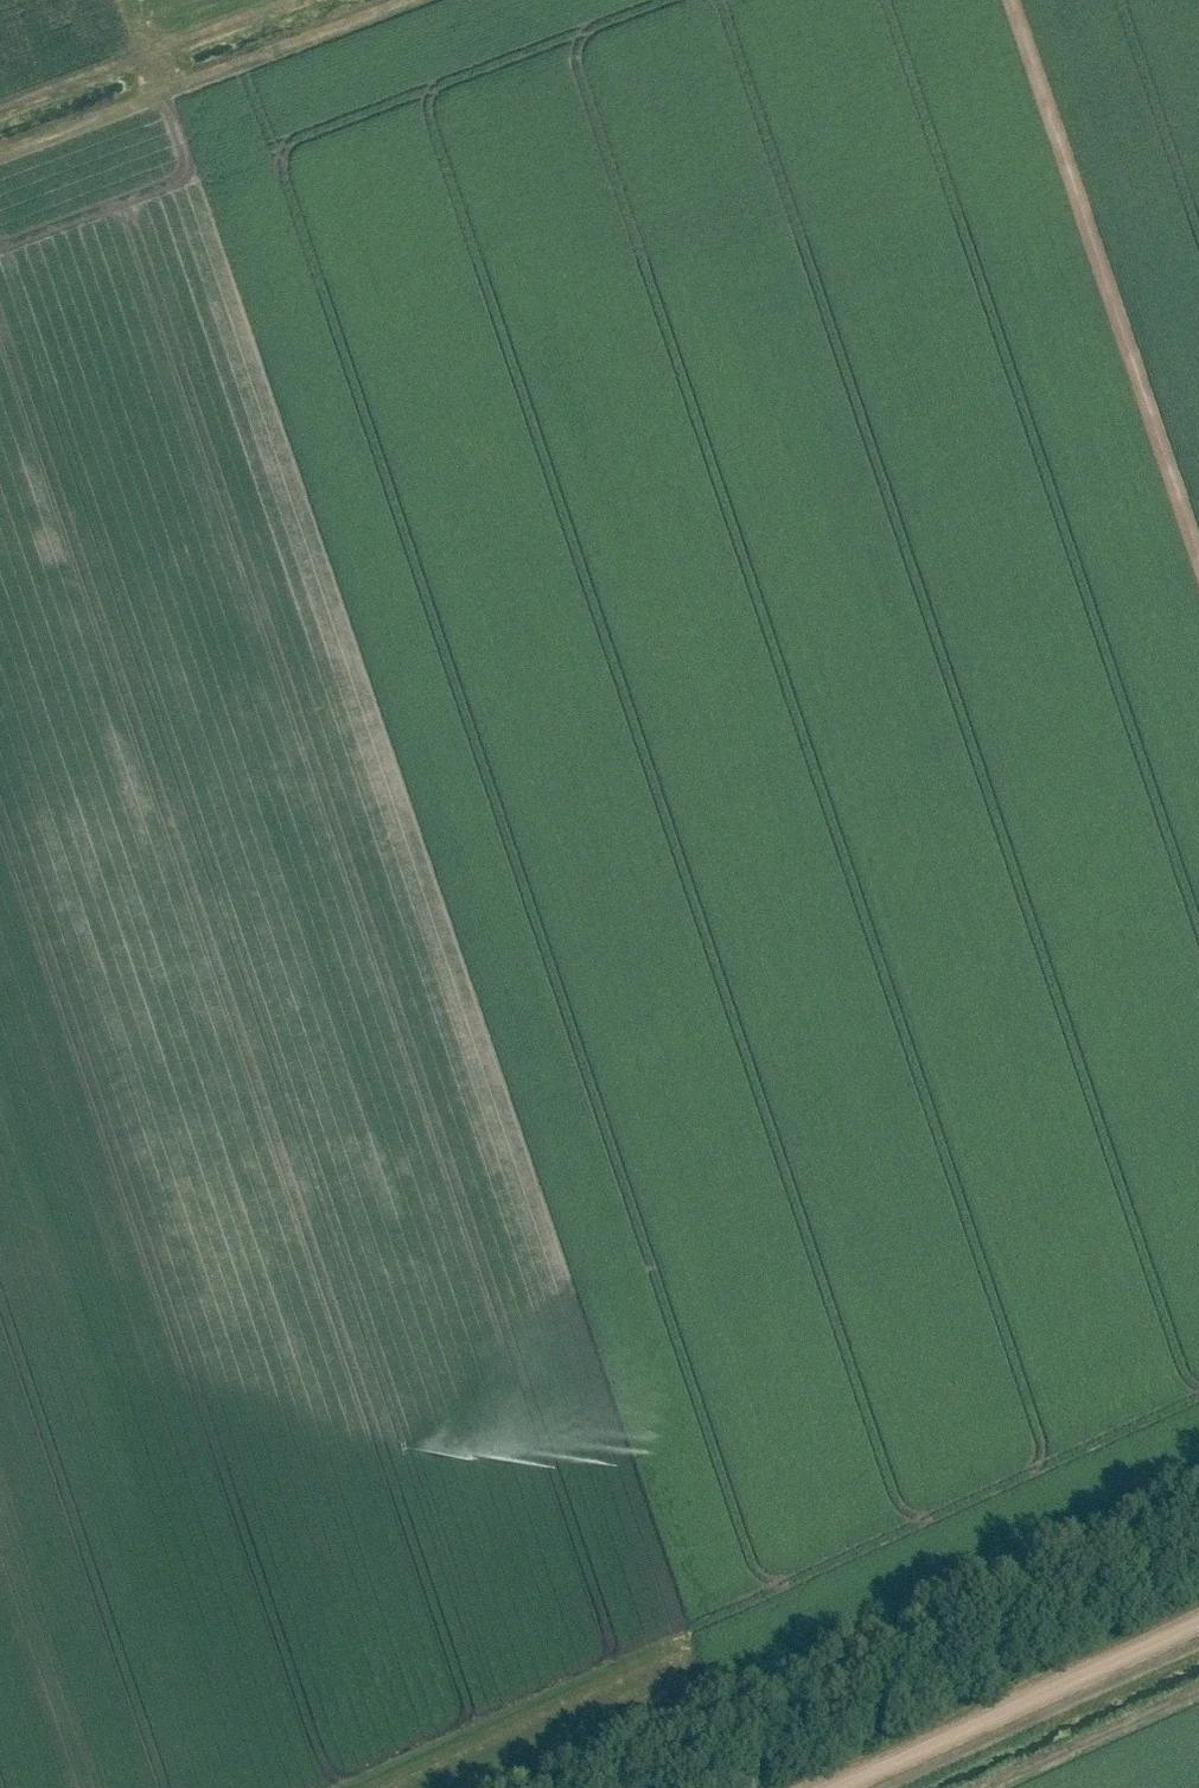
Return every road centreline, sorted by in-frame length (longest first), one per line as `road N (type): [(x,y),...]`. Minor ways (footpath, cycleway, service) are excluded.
road 1 (track): [(818,1787),(1198,1615)]

